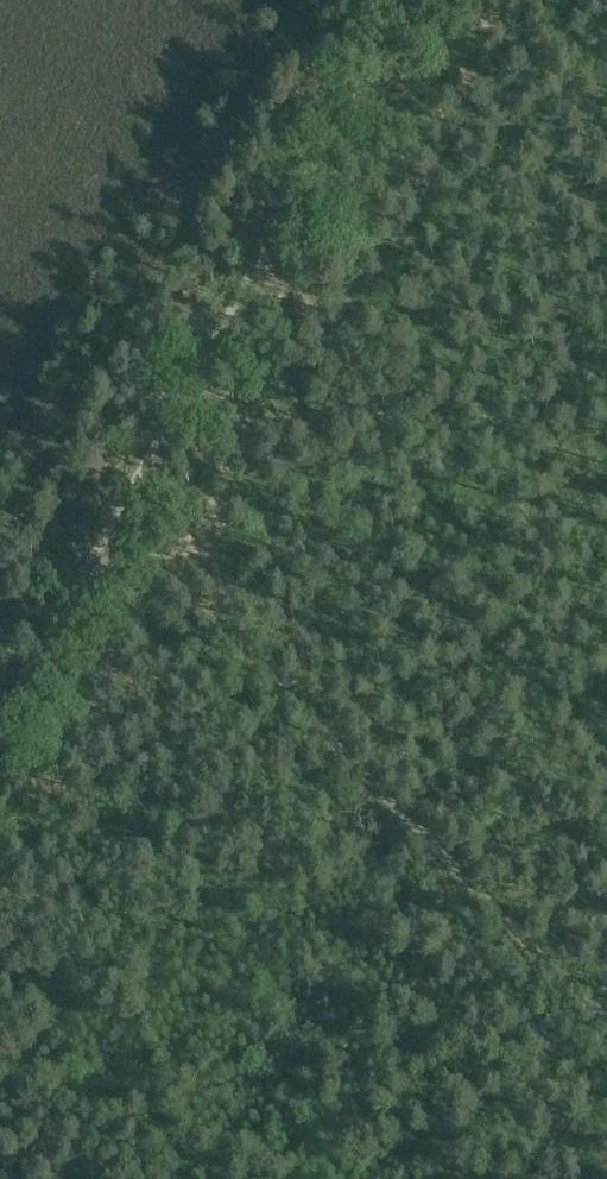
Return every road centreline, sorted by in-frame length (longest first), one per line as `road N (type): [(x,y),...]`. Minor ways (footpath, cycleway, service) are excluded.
road 1 (track): [(421,0),(0,750)]
road 2 (track): [(118,516),(606,1015)]

